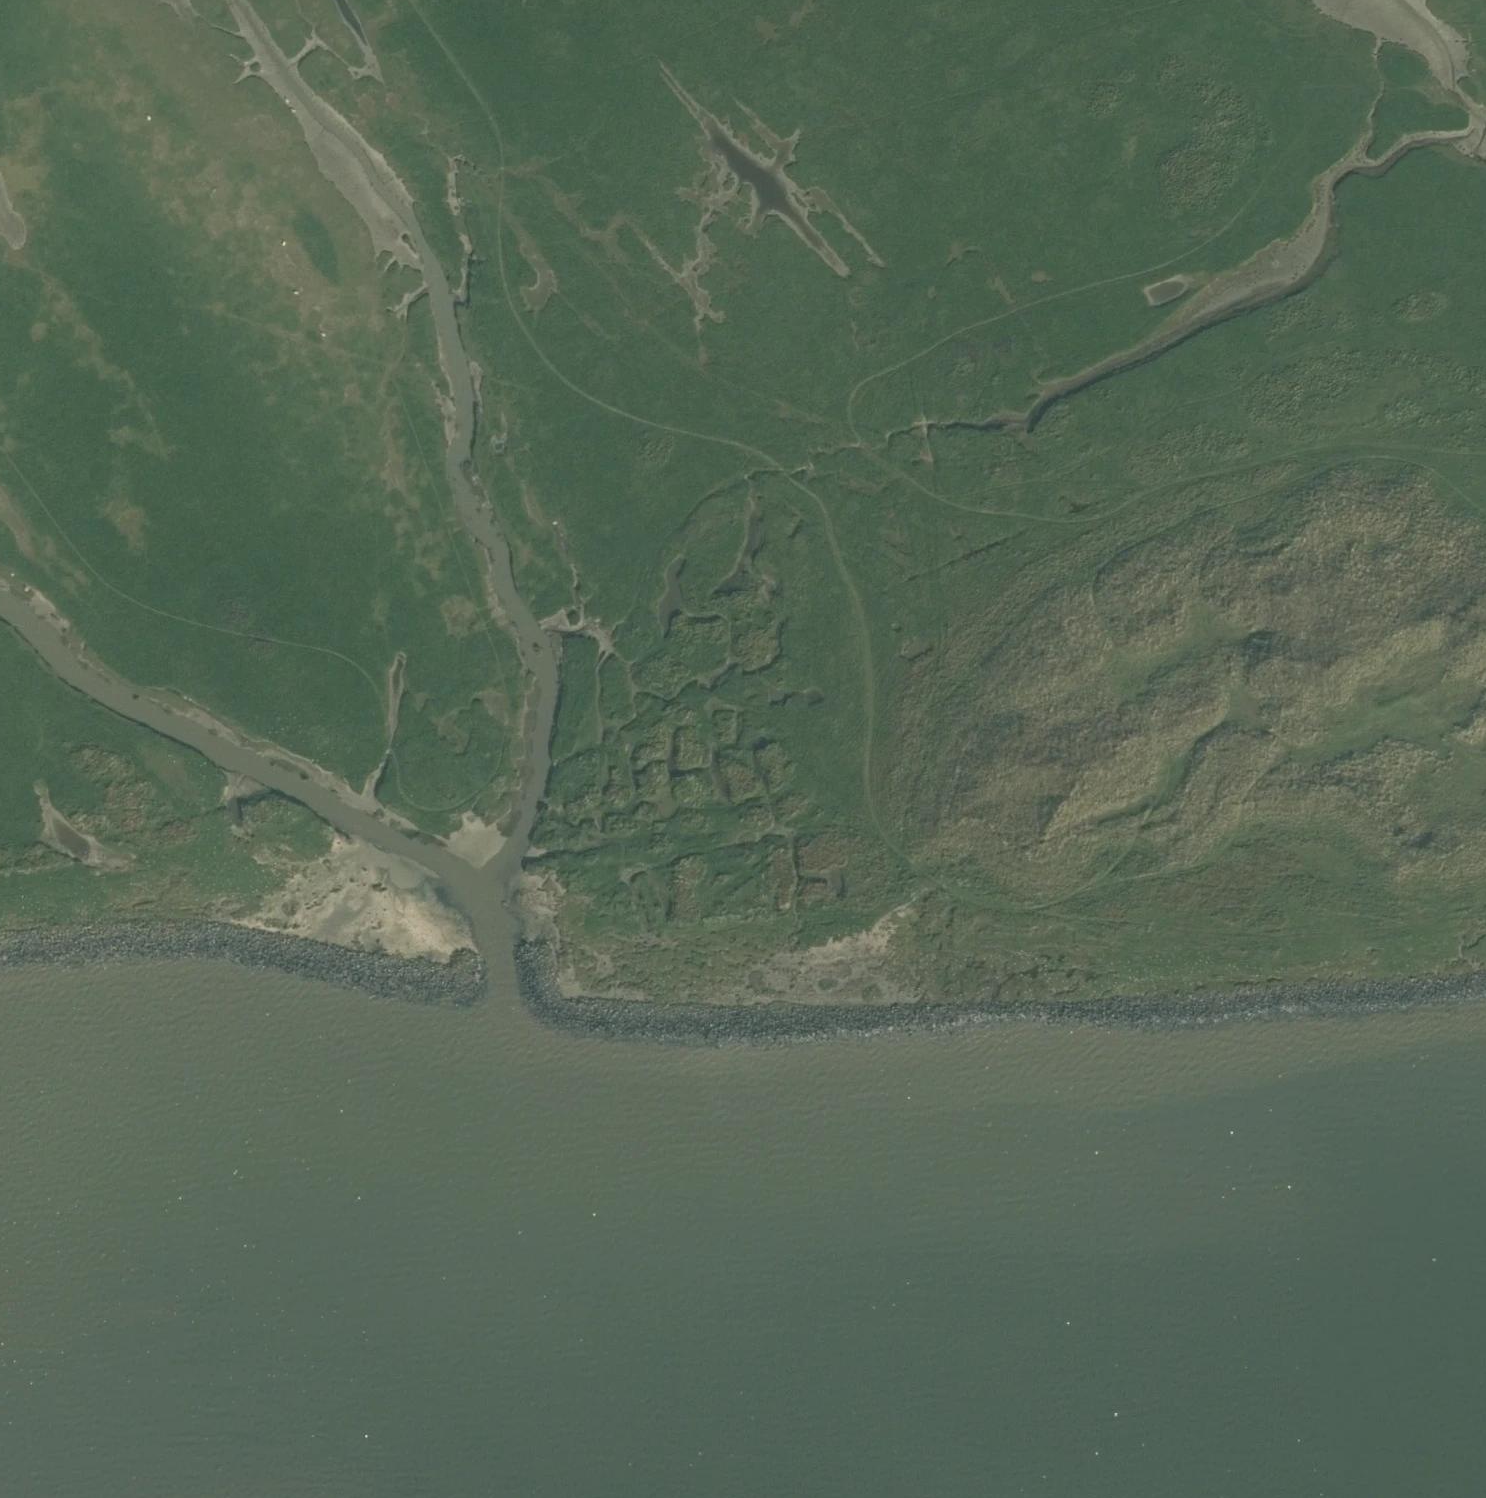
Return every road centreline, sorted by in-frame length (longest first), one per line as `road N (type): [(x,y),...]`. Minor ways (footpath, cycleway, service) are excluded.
road 1 (track): [(1485,414),(1438,436),(1180,486),(1032,490),(942,504),(929,489),(902,368),(897,253),(838,135),(805,0)]

